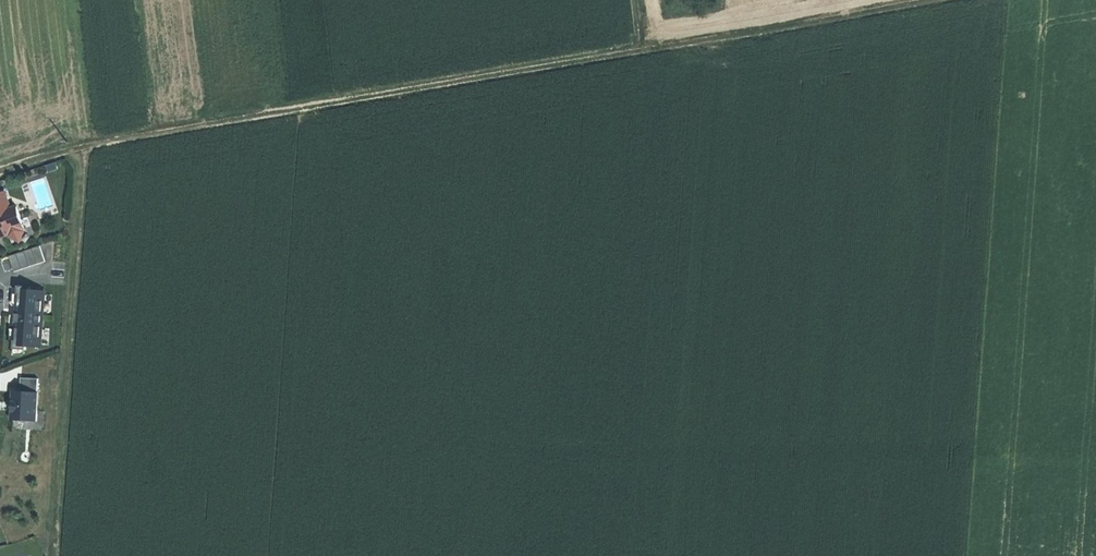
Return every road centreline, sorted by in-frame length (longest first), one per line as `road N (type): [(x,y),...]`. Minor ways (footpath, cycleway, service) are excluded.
road 1 (track): [(77,153),(921,0)]
road 2 (track): [(55,555),(77,153)]

